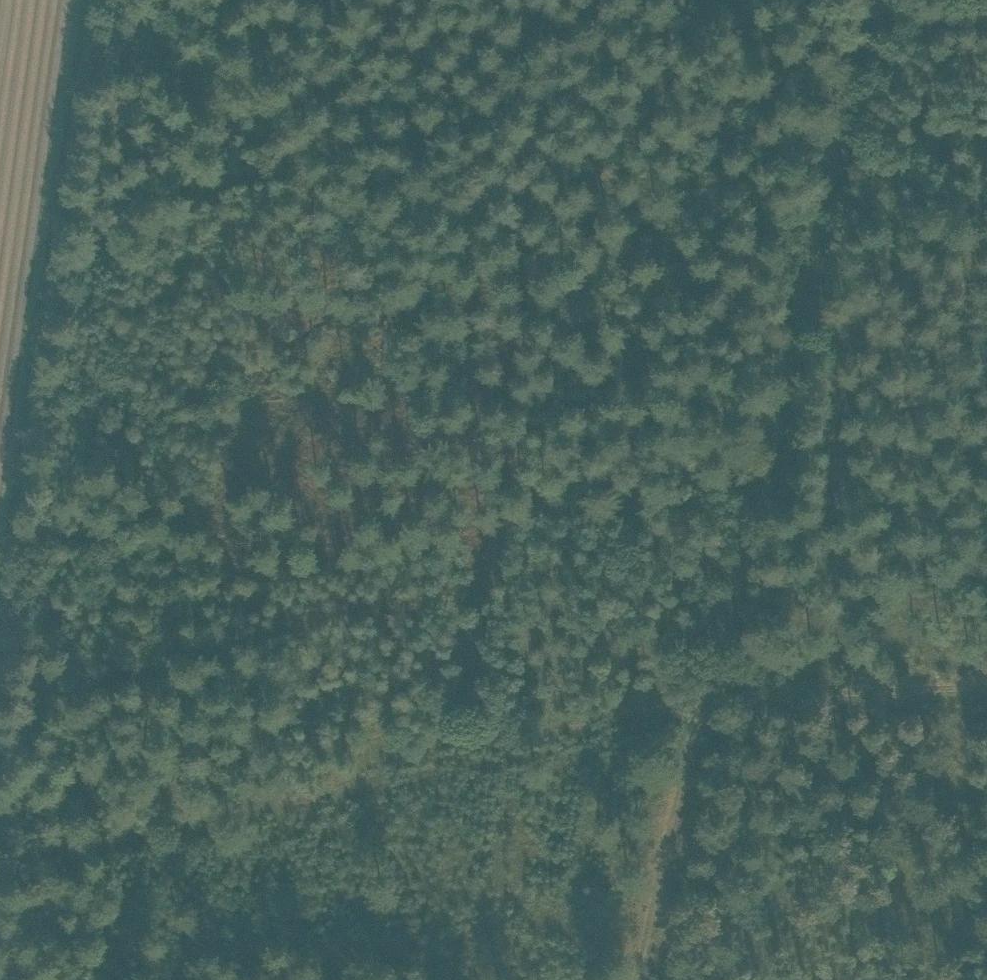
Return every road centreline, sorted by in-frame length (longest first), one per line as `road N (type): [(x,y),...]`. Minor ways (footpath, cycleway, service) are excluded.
road 1 (track): [(871,0),(700,698)]
road 2 (track): [(700,698),(632,979)]

